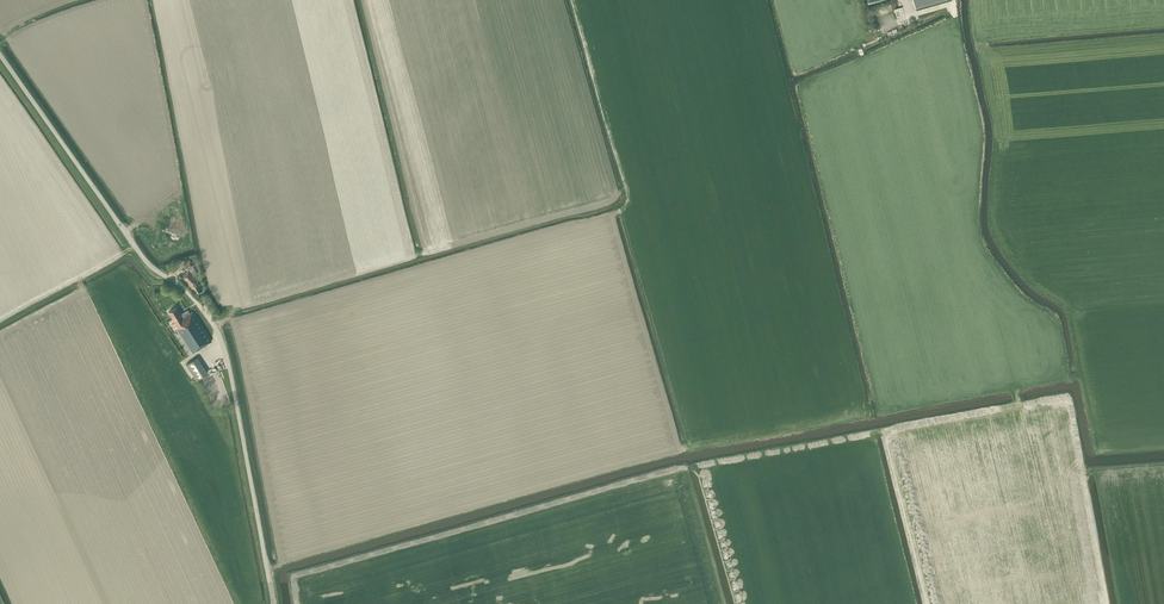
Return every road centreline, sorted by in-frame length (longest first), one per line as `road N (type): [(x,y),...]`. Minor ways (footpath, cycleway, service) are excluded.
road 1 (track): [(928,603),(884,438),(890,428),(1013,403),(1017,395),(977,221),(980,120),(954,0)]
road 2 (unclassified): [(274,603),(221,340),(187,291),(143,258),(0,54)]

